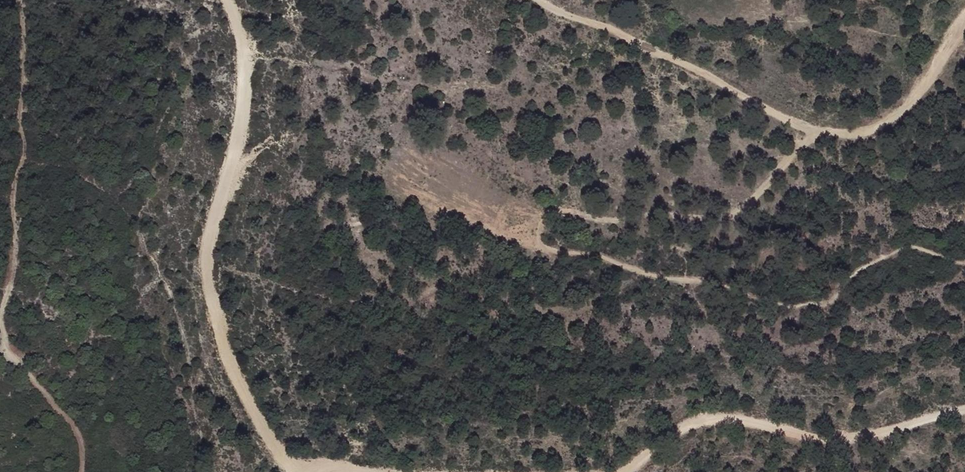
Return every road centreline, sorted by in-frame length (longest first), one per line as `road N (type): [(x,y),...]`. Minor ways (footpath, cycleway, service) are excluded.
road 1 (track): [(964,15),(901,108),(851,137),(811,131),(536,0)]
road 2 (track): [(292,471),(229,373),(209,301),(203,257),(241,121),(234,21),(223,0)]
road 3 (track): [(618,471),(676,433),(713,422),(830,442),(964,411)]

